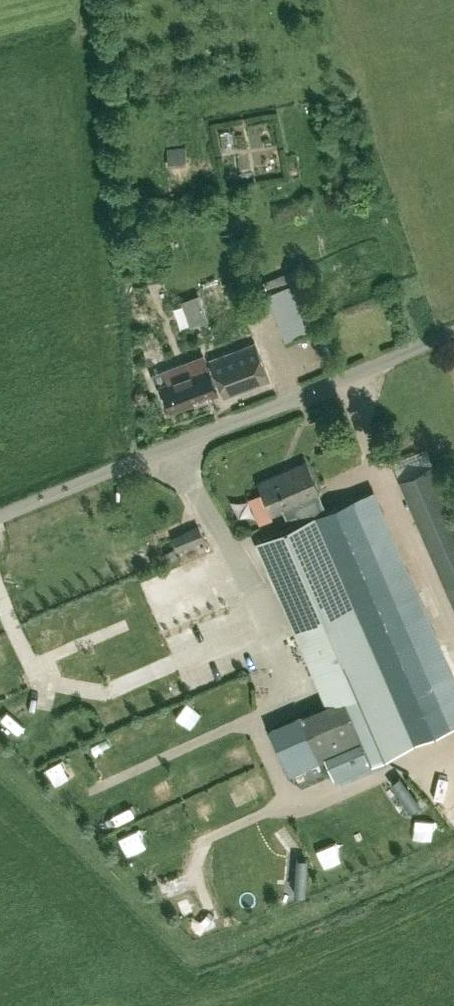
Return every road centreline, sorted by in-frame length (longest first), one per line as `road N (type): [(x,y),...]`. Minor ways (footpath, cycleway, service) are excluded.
road 1 (unclassified): [(0,514),(453,334)]

